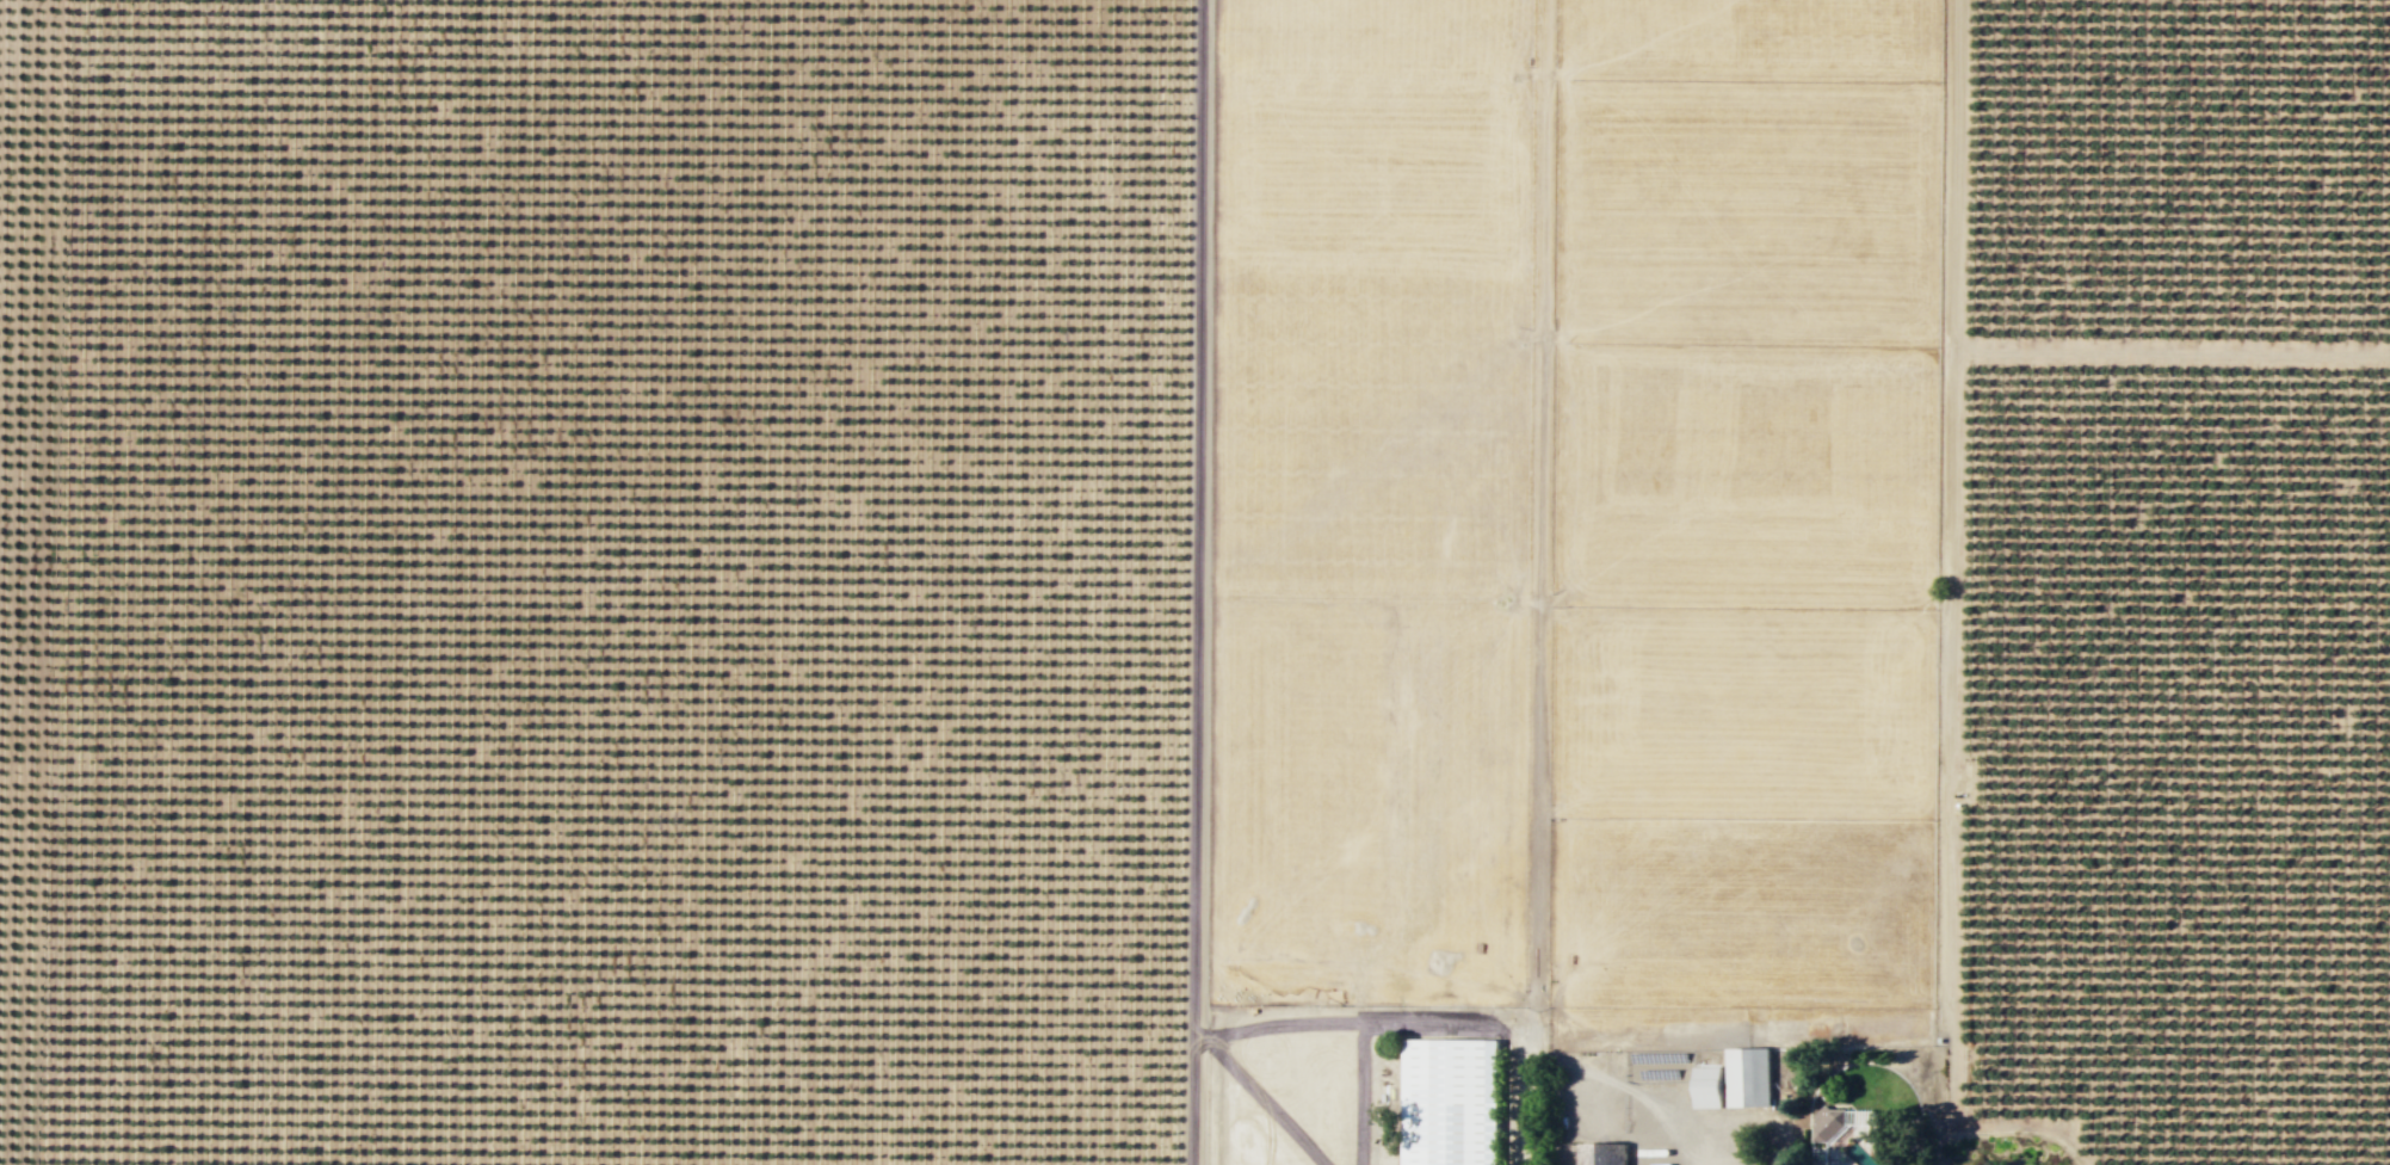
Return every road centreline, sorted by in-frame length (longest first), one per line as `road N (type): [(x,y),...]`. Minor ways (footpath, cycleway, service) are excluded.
road 1 (track): [(1951,0),(1951,1124),(2040,1130),(2062,1140),(2082,1164)]
road 2 (track): [(1191,1164),(1200,0)]

